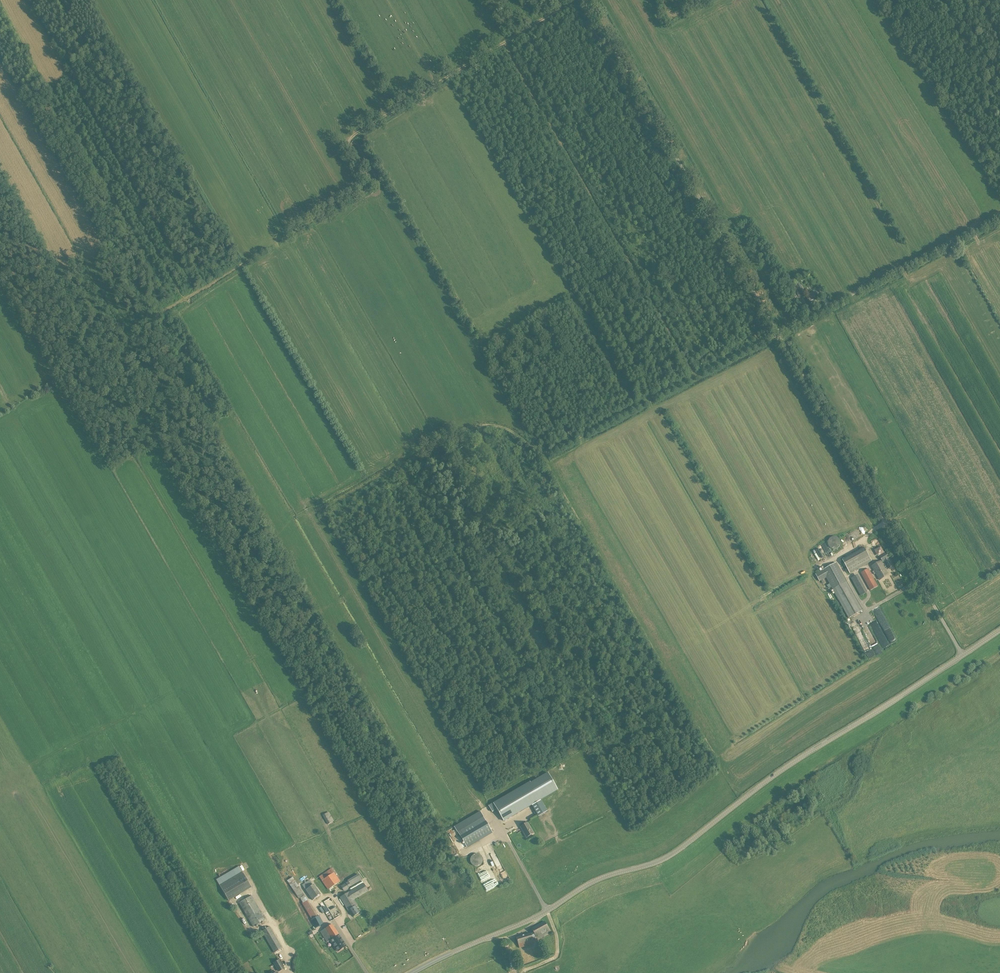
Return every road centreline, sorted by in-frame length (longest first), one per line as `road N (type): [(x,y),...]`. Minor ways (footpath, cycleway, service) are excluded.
road 1 (unclassified): [(963,655),(585,0)]
road 2 (tertiary): [(409,972),(547,911),(585,885),(665,858),(801,756),(963,655)]

